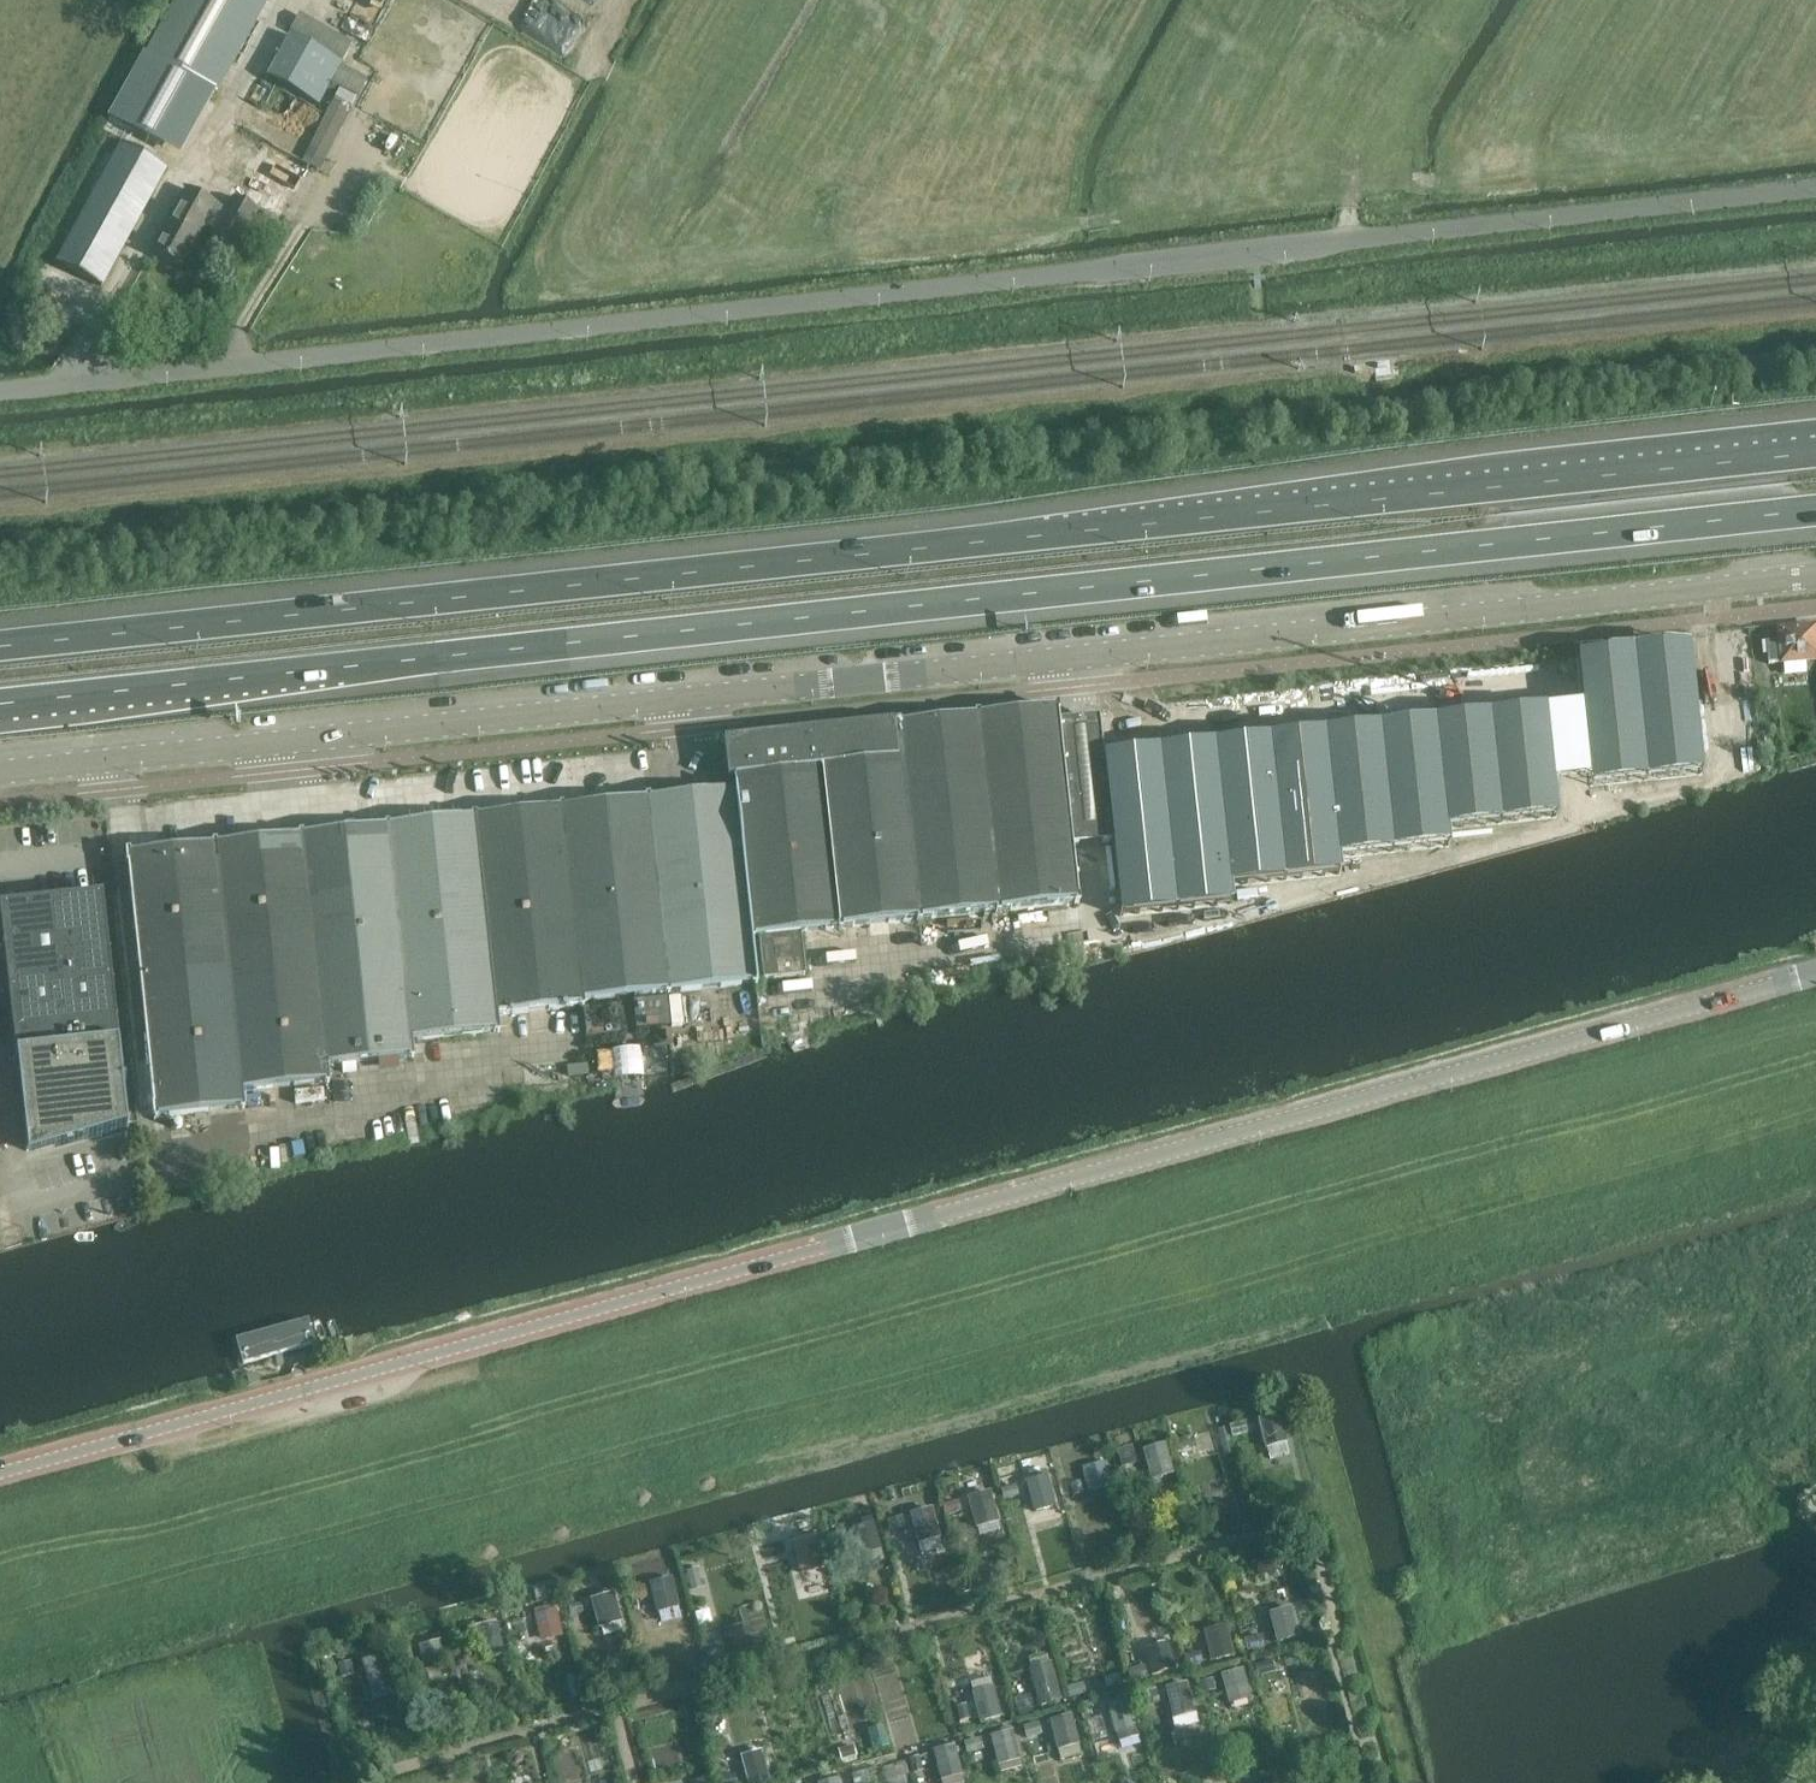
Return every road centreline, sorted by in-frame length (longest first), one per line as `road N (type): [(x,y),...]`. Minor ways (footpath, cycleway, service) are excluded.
road 1 (tertiary): [(0,1472),(1815,971)]
road 2 (secondary): [(0,775),(1815,573)]
road 3 (unclassified): [(0,391),(1815,189)]
road 4 (motorway): [(0,702),(1815,507)]
road 5 (motorway): [(1815,453),(0,647)]

